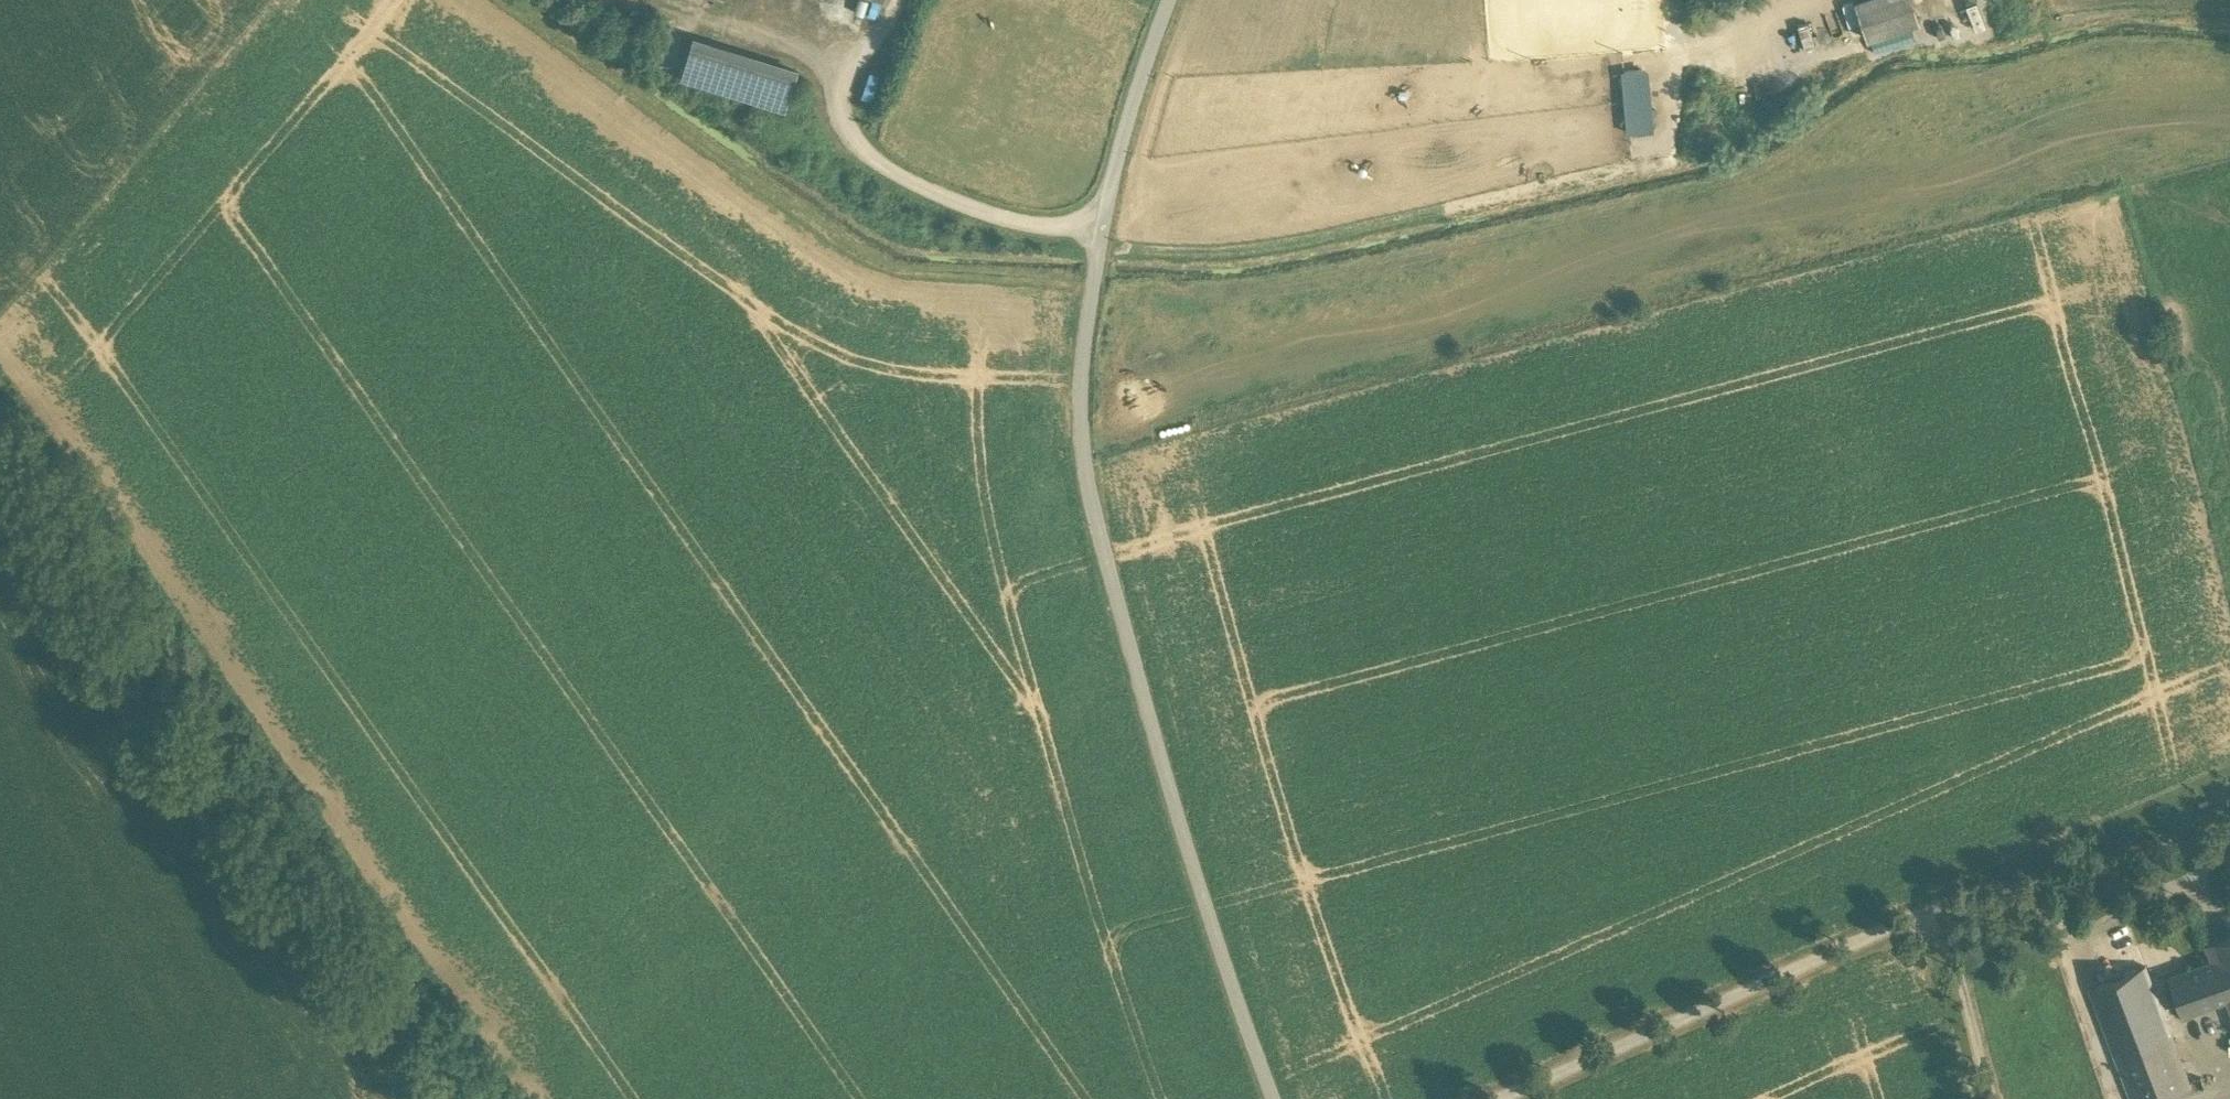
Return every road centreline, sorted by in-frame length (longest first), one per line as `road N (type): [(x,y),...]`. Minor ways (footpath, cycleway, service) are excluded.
road 1 (residential): [(1277,1098),(1176,813),(1082,460),(1092,299),(1112,170),(1170,0)]

